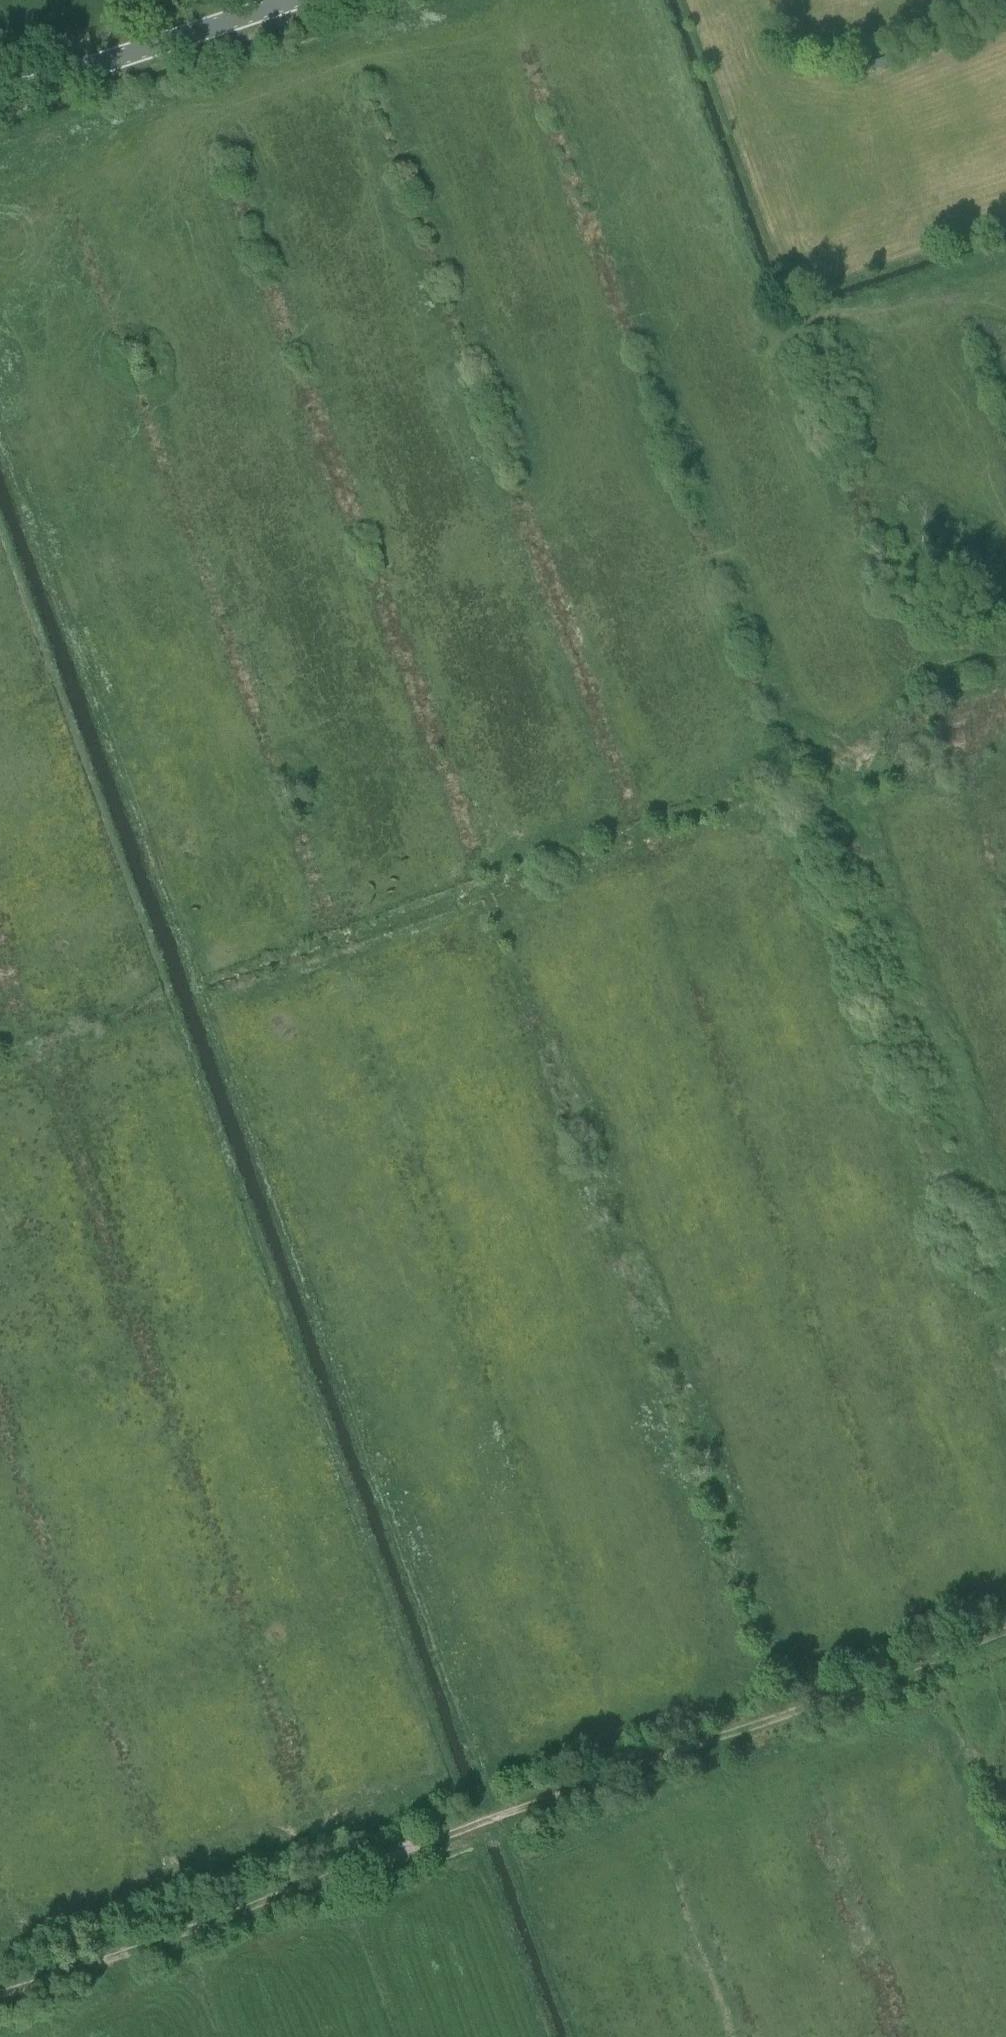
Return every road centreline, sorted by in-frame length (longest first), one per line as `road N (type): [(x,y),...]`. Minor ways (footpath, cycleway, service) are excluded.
road 1 (track): [(1005,1642),(0,2003)]
road 2 (tertiary): [(0,96),(293,0)]

